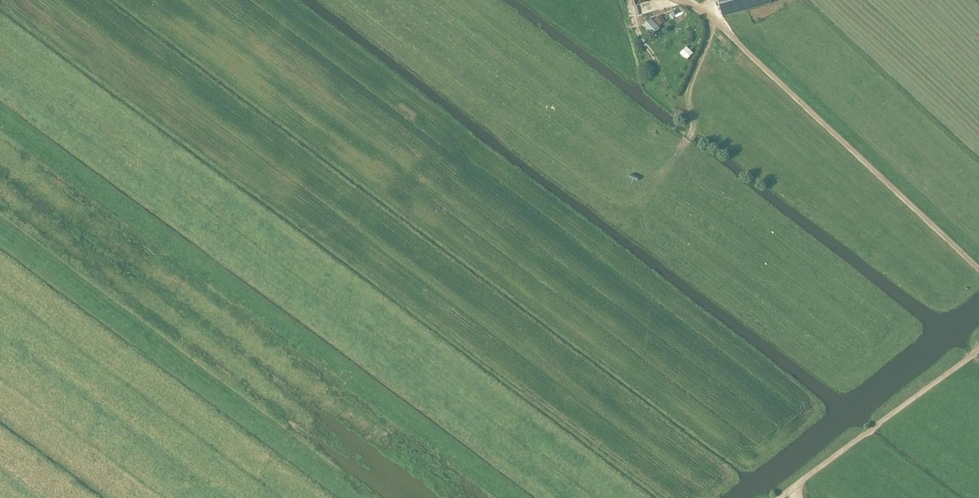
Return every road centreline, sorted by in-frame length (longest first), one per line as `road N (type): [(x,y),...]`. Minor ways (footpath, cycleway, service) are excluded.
road 1 (track): [(708,15),(978,259)]
road 2 (track): [(978,346),(791,487),(800,497)]

